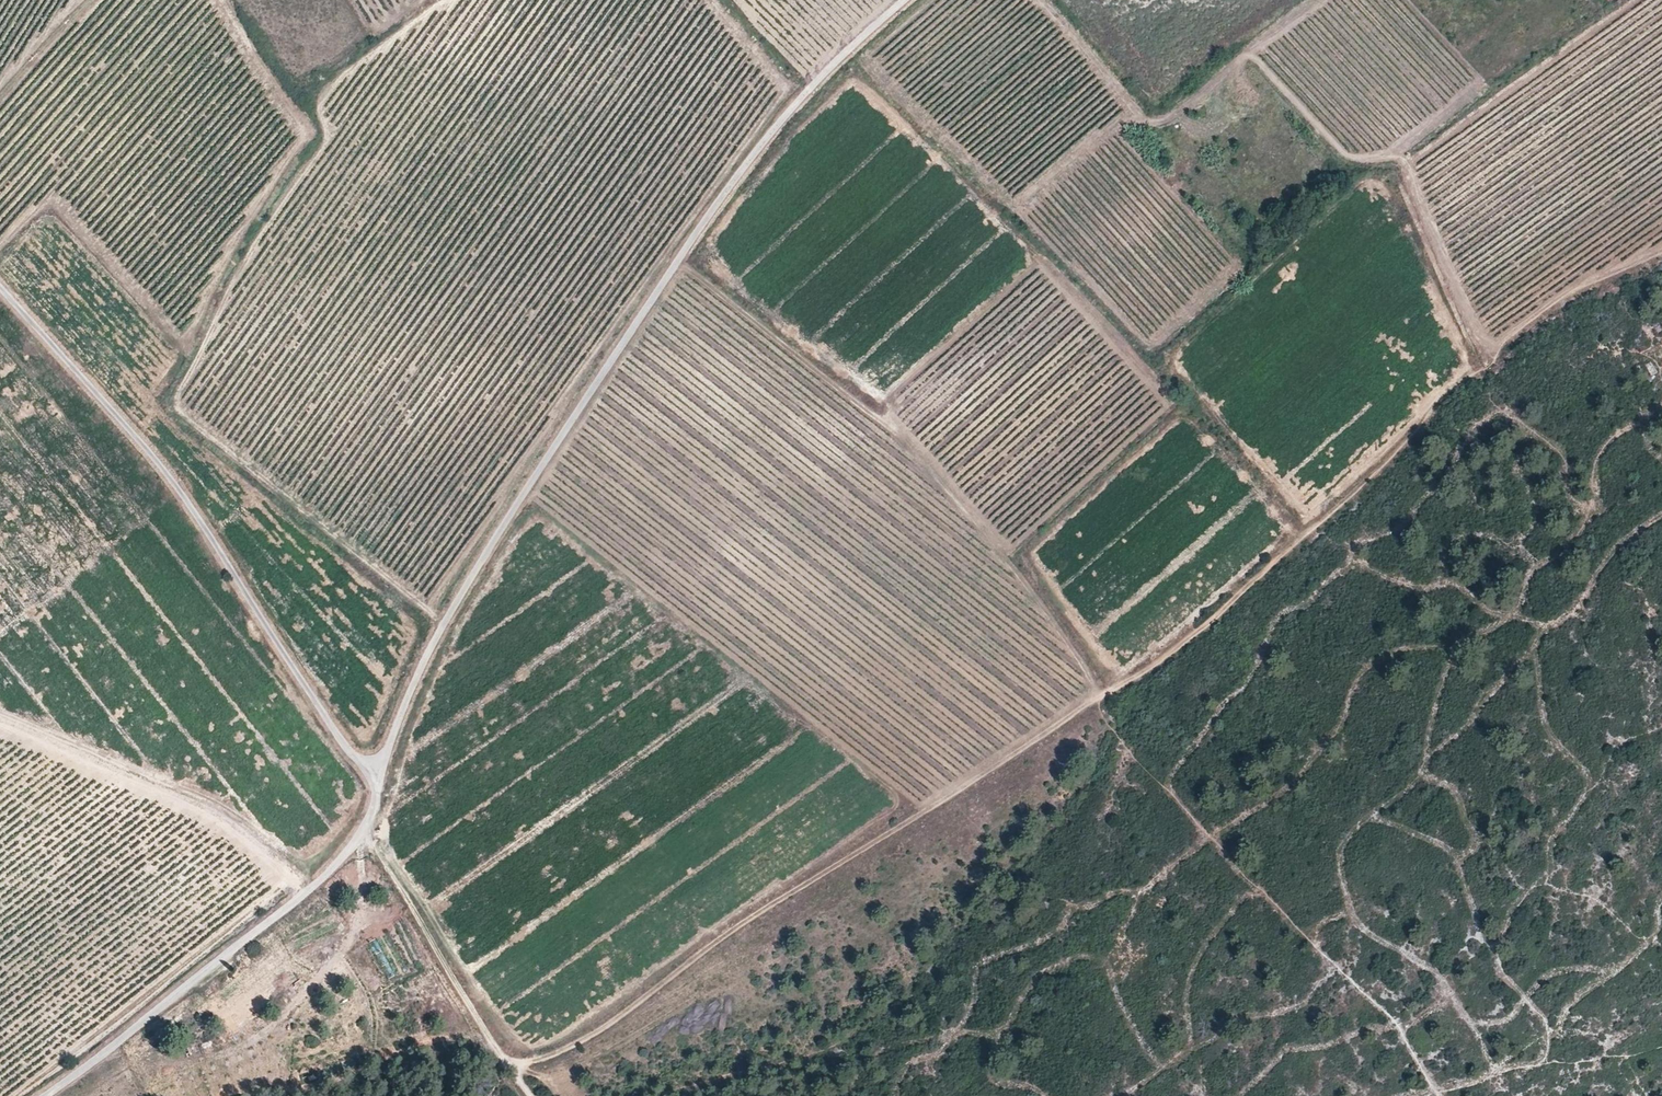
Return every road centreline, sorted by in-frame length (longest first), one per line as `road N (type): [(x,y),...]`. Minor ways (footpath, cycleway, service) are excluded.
road 1 (track): [(1661,253),(1602,277),(1528,324),(1323,526),(1146,674),(575,1044),(509,1066)]
road 2 (unclassified): [(378,772),(429,648),(596,381),(775,127),(904,0)]
road 3 (unclassified): [(378,772),(347,749),(187,497),(0,288)]
road 4 (unclassified): [(46,1095),(322,880),(360,836),(377,802),(378,772)]
road 5 (track): [(360,836),(530,1095)]

